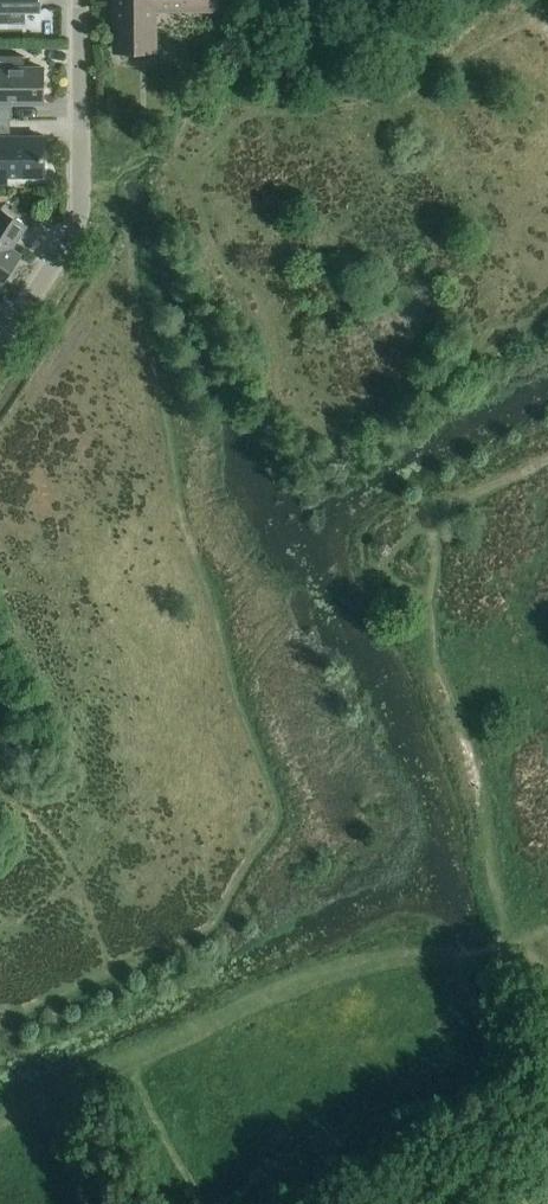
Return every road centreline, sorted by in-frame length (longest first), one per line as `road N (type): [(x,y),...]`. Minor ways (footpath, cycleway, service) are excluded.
road 1 (residential): [(81,0),(80,218),(14,335)]

